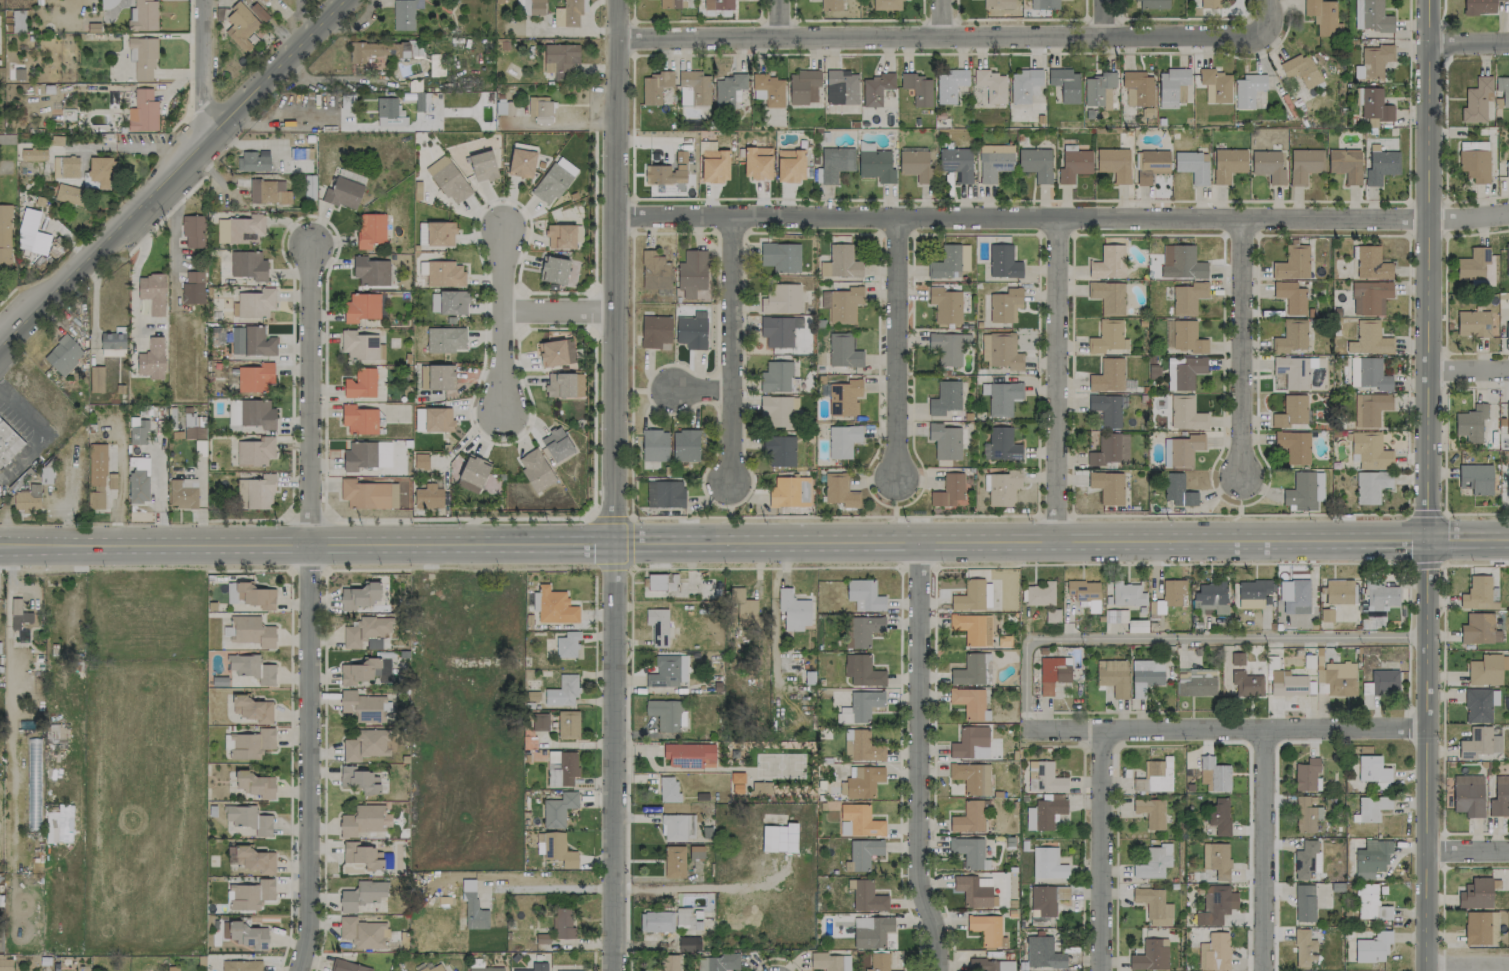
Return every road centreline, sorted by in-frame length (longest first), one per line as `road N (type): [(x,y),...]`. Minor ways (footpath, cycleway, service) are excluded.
road 1 (secondary): [(0,546),(1508,539)]
road 2 (tertiary): [(1427,0),(1427,970)]
road 3 (residential): [(616,218),(1426,218)]
road 4 (residential): [(618,39),(1236,34),(1260,26),(1265,11)]
road 5 (tertiary): [(618,0),(616,543)]
road 6 (secondary): [(346,0),(0,348)]
road 7 (residential): [(936,970),(918,878),(917,542)]
road 8 (tertiary): [(616,543),(614,970)]
road 9 (residential): [(298,970),(308,928),(313,545)]
road 10 (residential): [(1427,728),(1029,731)]
road 11 (residential): [(1055,218),(1056,542)]
road 12 (residential): [(313,545),(313,249)]
road 13 (residential): [(732,218),(737,483)]
road 14 (residential): [(1250,219),(1241,482)]
road 15 (residential): [(901,218),(897,477)]
road 16 (residential): [(1264,730),(1263,970)]
road 17 (residential): [(1102,731),(1101,970)]
road 18 (residential): [(505,230),(503,413)]
road 19 (residential): [(203,0),(201,145)]

